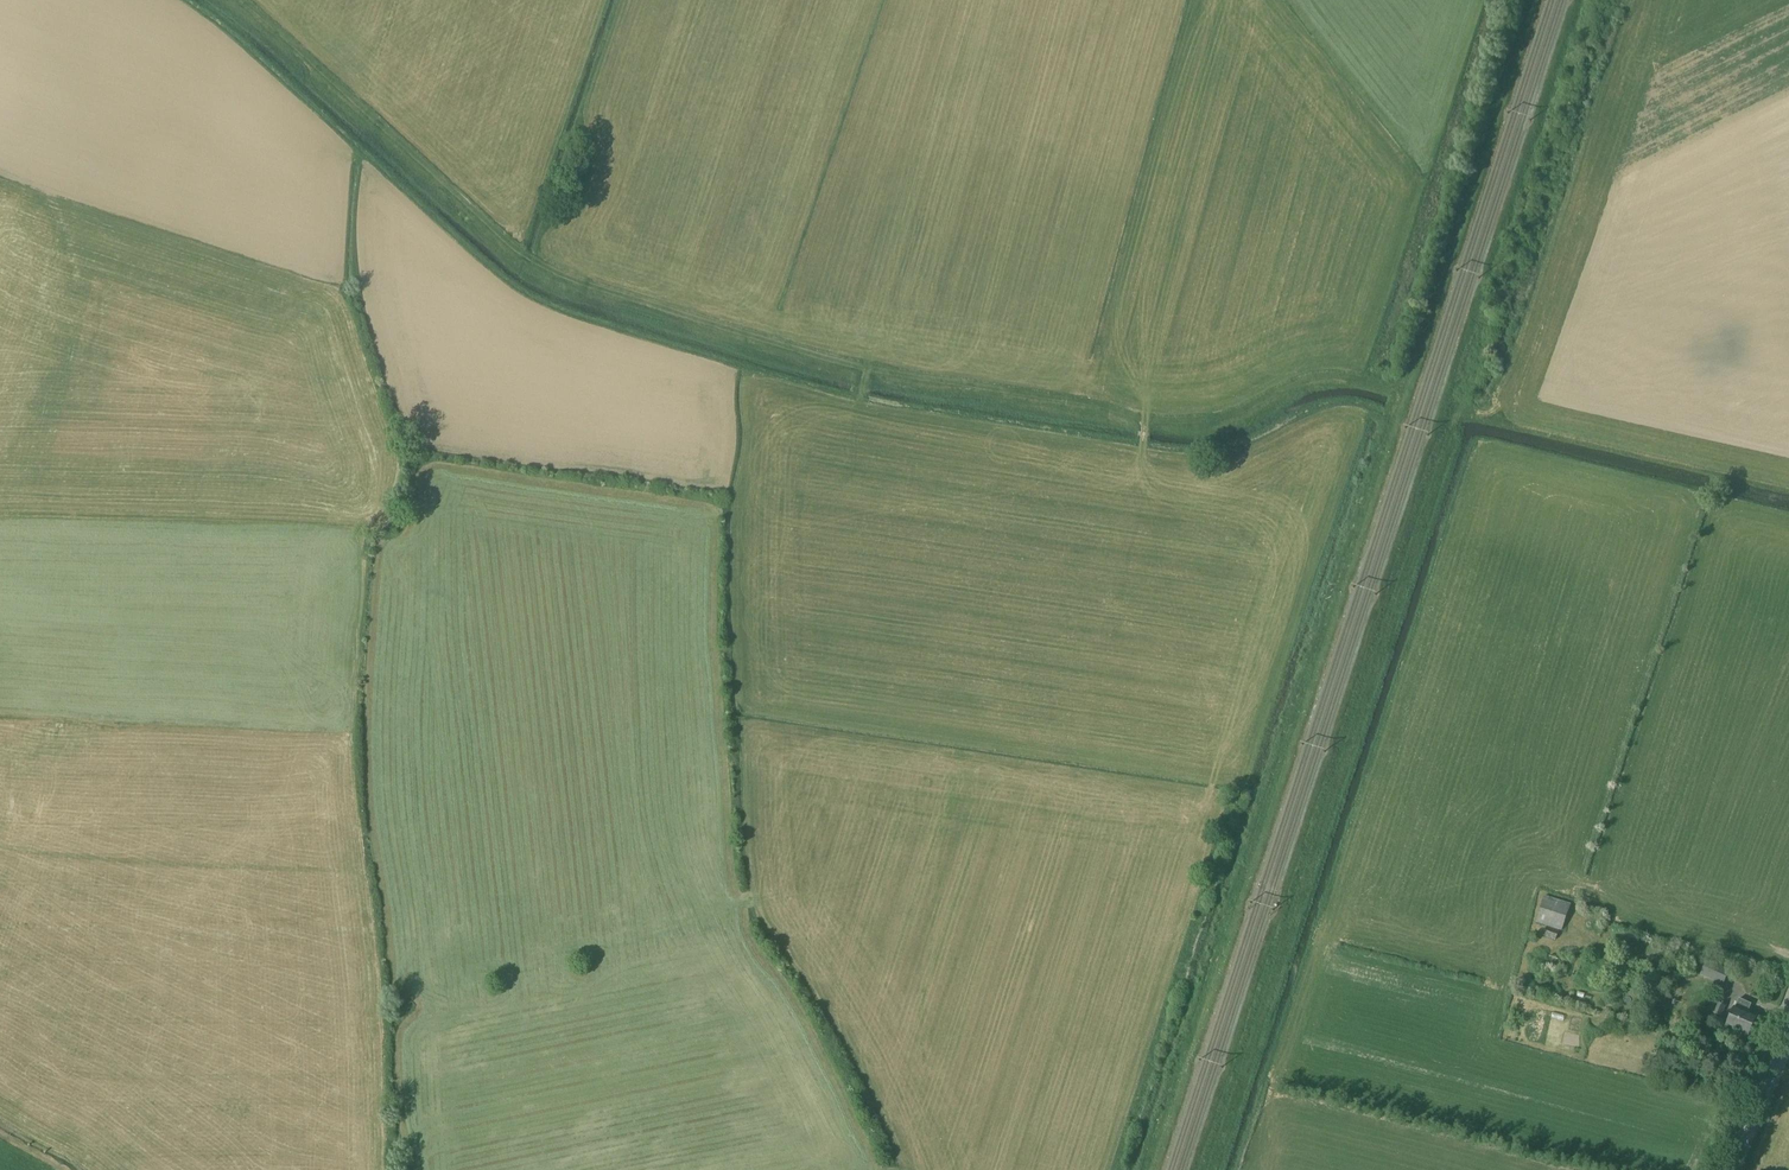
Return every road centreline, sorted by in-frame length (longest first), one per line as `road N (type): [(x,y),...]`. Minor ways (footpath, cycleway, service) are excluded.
road 1 (tertiary): [(1732,1169),(1788,1039)]

